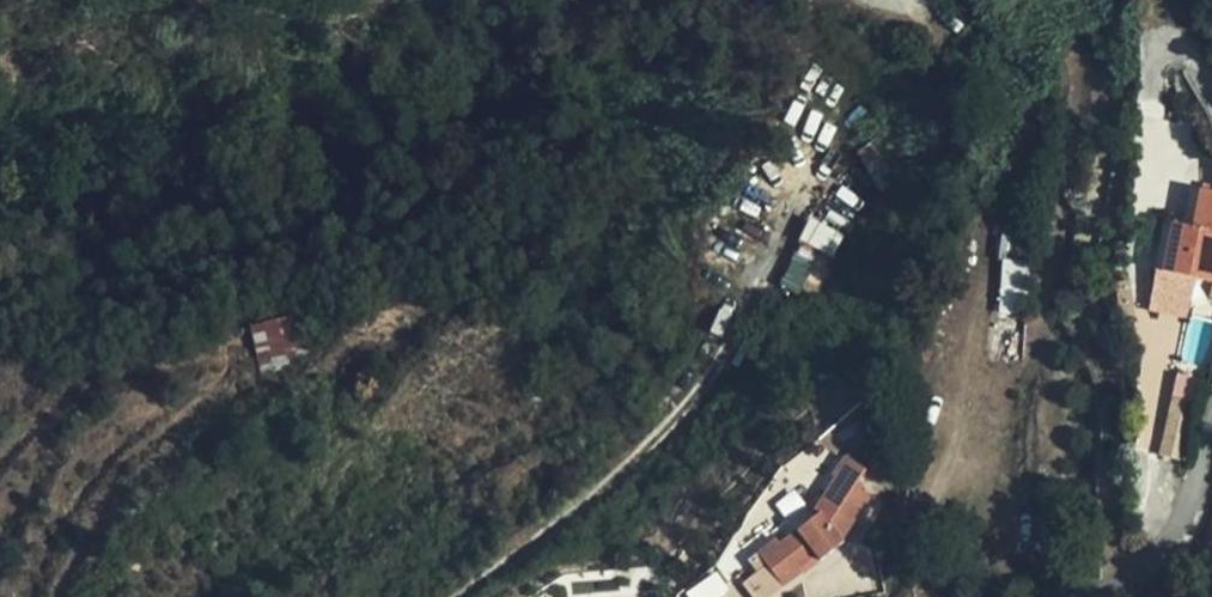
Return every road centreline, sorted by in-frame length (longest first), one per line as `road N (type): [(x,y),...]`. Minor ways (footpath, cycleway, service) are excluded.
road 1 (residential): [(1211,416),(1188,504),(1155,553),(1087,592),(1055,596)]

